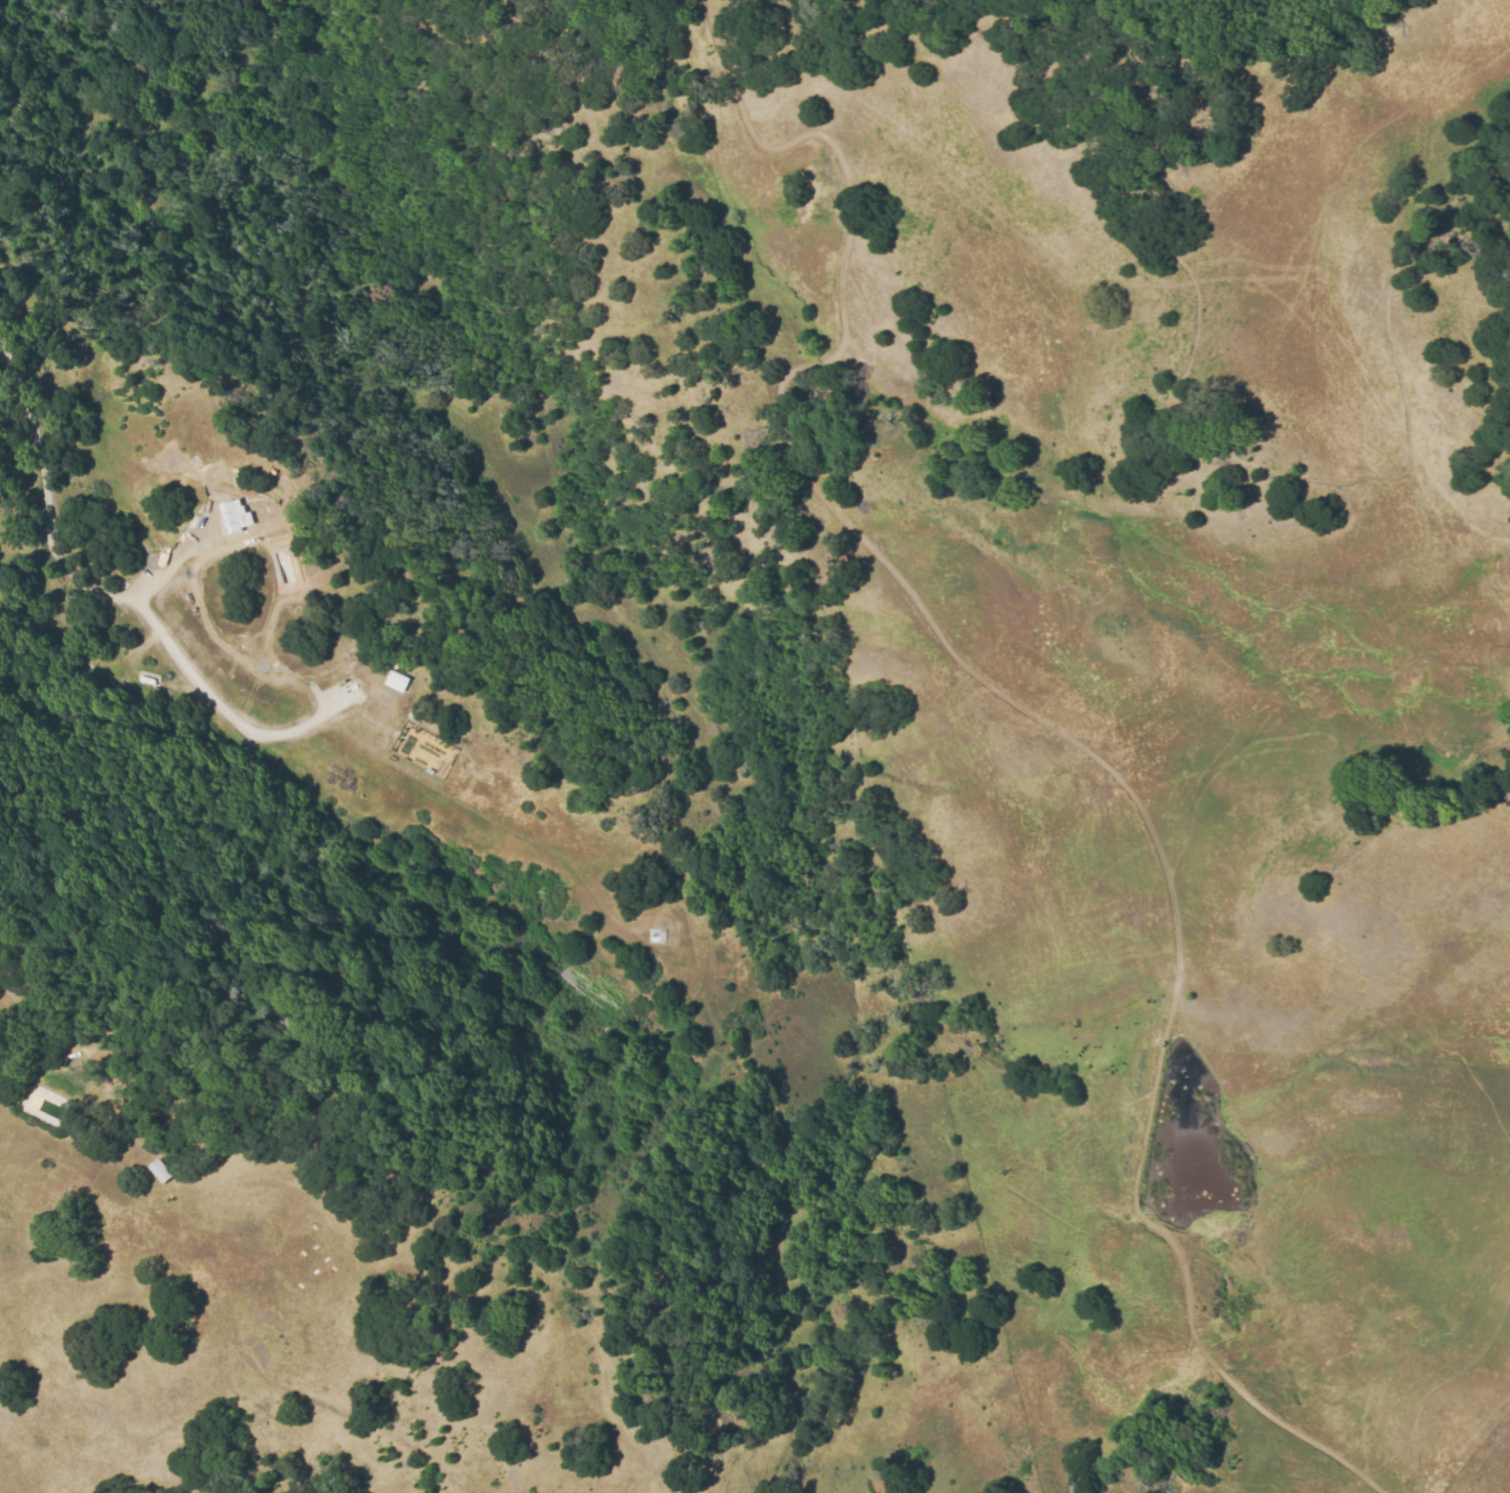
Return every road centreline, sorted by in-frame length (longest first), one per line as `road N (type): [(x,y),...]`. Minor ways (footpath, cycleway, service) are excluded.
road 1 (residential): [(0,352),(46,491),(56,572),(70,591),(140,596),(161,584),(199,536)]
road 2 (residential): [(235,554),(251,540),(252,518),(238,502),(216,500),(200,515),(199,536),(213,553),(235,554)]

